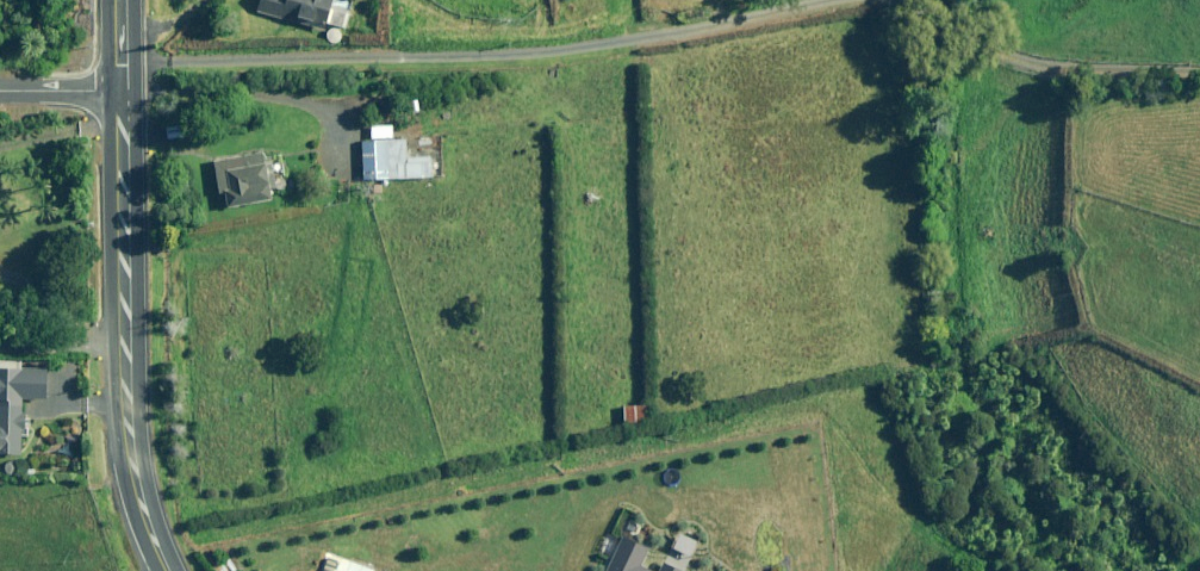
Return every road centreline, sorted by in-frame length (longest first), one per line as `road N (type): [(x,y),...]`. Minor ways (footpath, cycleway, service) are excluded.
road 1 (track): [(120,91),(145,68),(564,48),(801,0)]
road 2 (tertiary): [(120,91),(132,458),(149,536),(166,570)]
road 3 (track): [(923,0),(1013,50),(1079,73),(1199,75)]
road 4 (unclassified): [(0,88),(120,91)]

